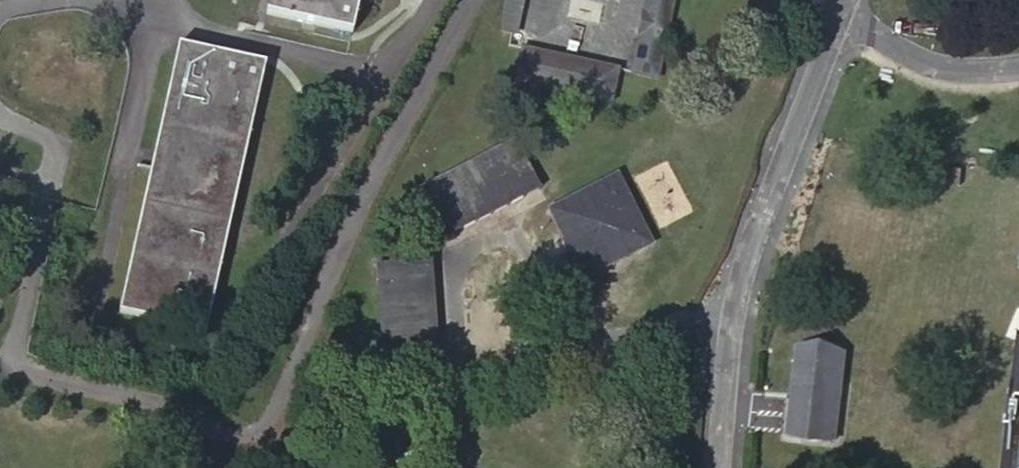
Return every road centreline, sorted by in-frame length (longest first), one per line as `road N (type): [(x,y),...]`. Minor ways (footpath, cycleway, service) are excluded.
road 1 (unclassified): [(722,467),(749,258),(849,0)]

